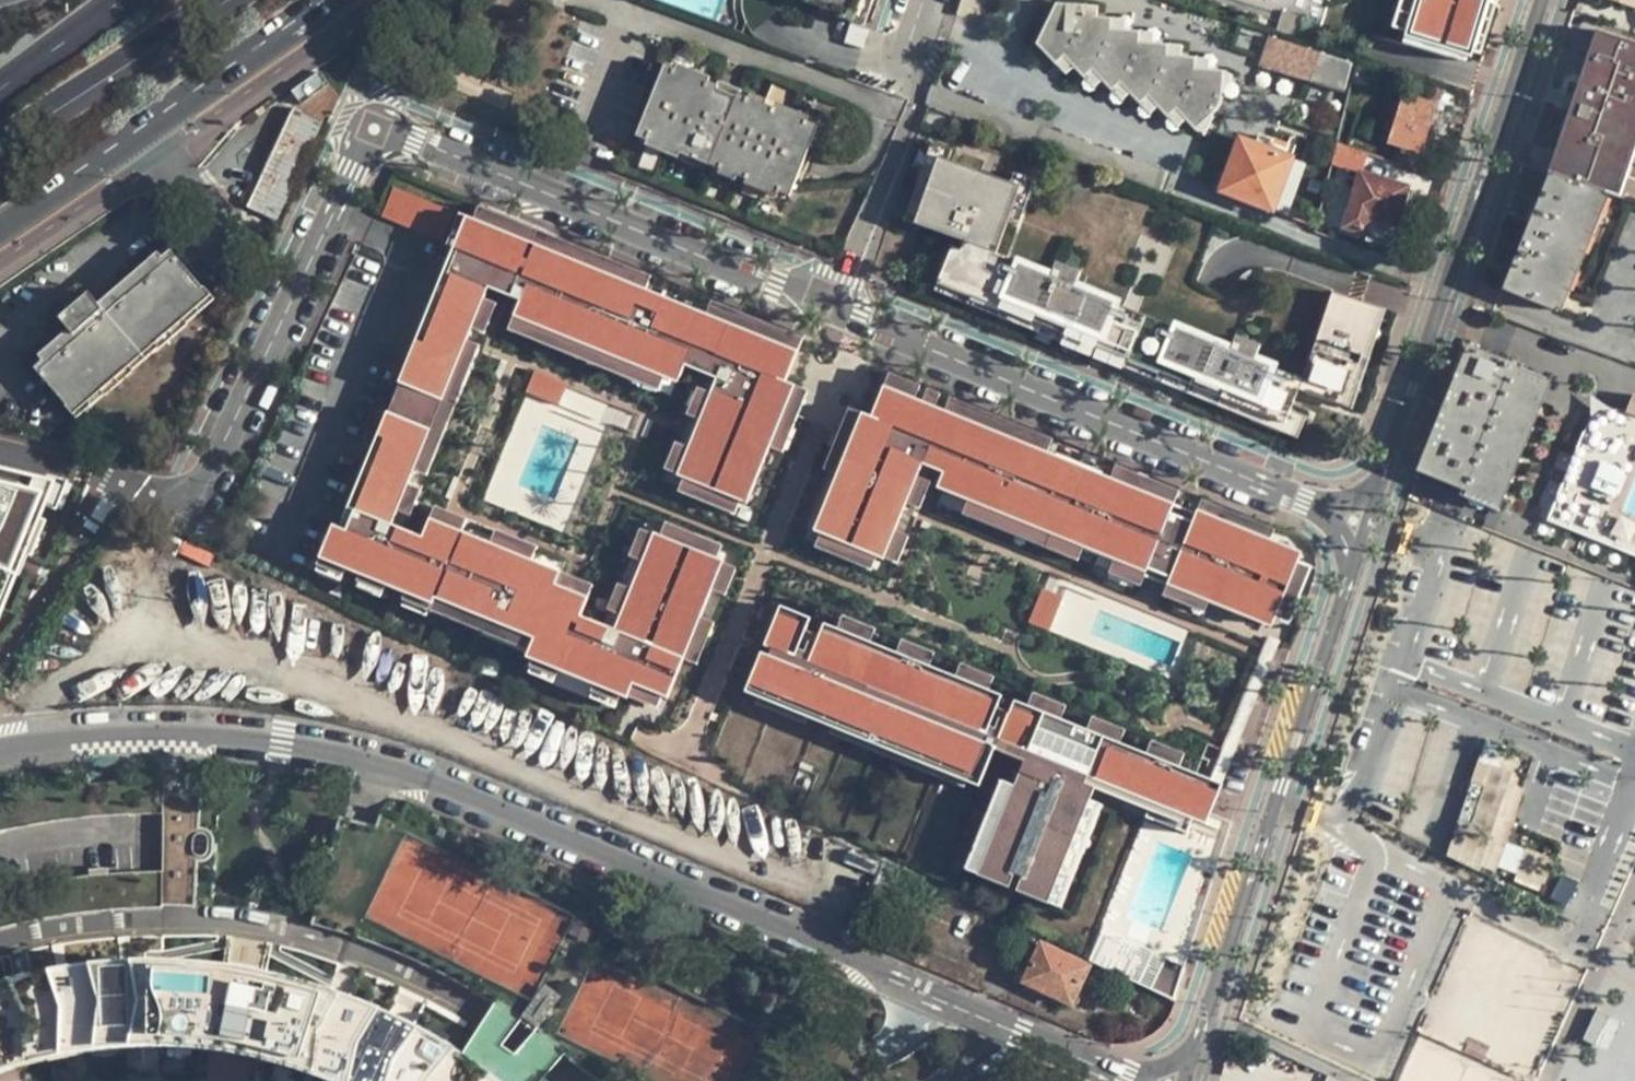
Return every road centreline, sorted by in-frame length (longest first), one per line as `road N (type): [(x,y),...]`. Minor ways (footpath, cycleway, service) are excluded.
road 1 (residential): [(1154,1080),(1099,1068),(889,979),(840,948),(374,771),(190,742),(0,758)]
road 2 (residential): [(842,313),(373,127),(194,501)]
road 3 (residential): [(1365,523),(842,313)]
road 4 (residential): [(1539,0),(1365,523)]
road 5 (residential): [(1365,523),(1195,1033)]
road 6 (primary): [(0,226),(327,0)]
road 7 (residential): [(842,313),(917,103),(905,63)]
road 8 (secondary): [(0,131),(92,88),(223,0)]
road 9 (secondary): [(123,0),(0,97)]

